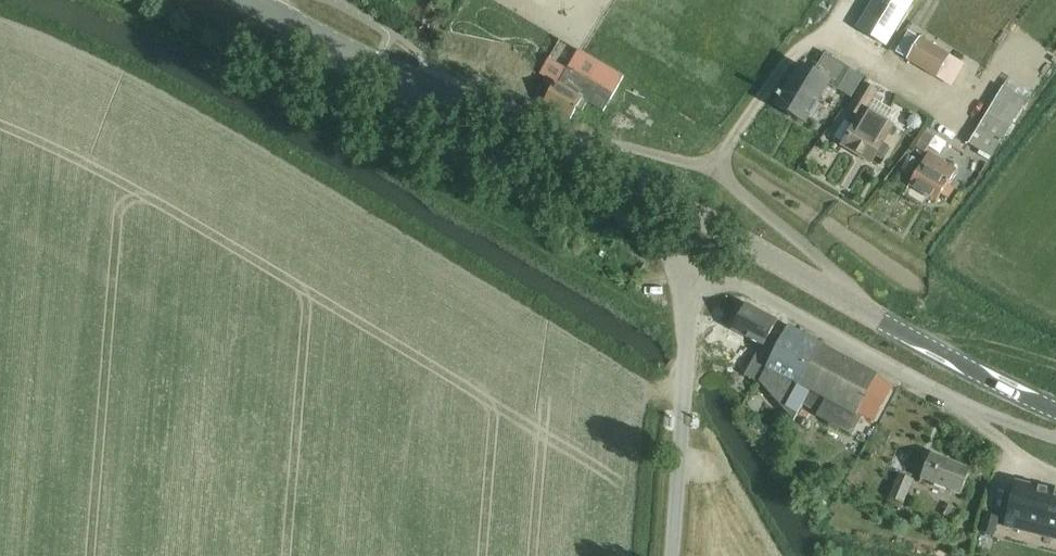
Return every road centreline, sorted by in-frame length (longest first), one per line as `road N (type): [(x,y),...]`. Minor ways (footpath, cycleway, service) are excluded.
road 1 (unclassified): [(1055,439),(982,414),(431,122),(390,95),(378,65)]
road 2 (unclassified): [(848,304),(830,268),(715,171),(622,147),(561,141)]
road 3 (tertiary): [(848,304),(561,141)]
road 4 (tertiary): [(1055,411),(848,304)]
road 5 (tertiary): [(249,0),(378,65)]

